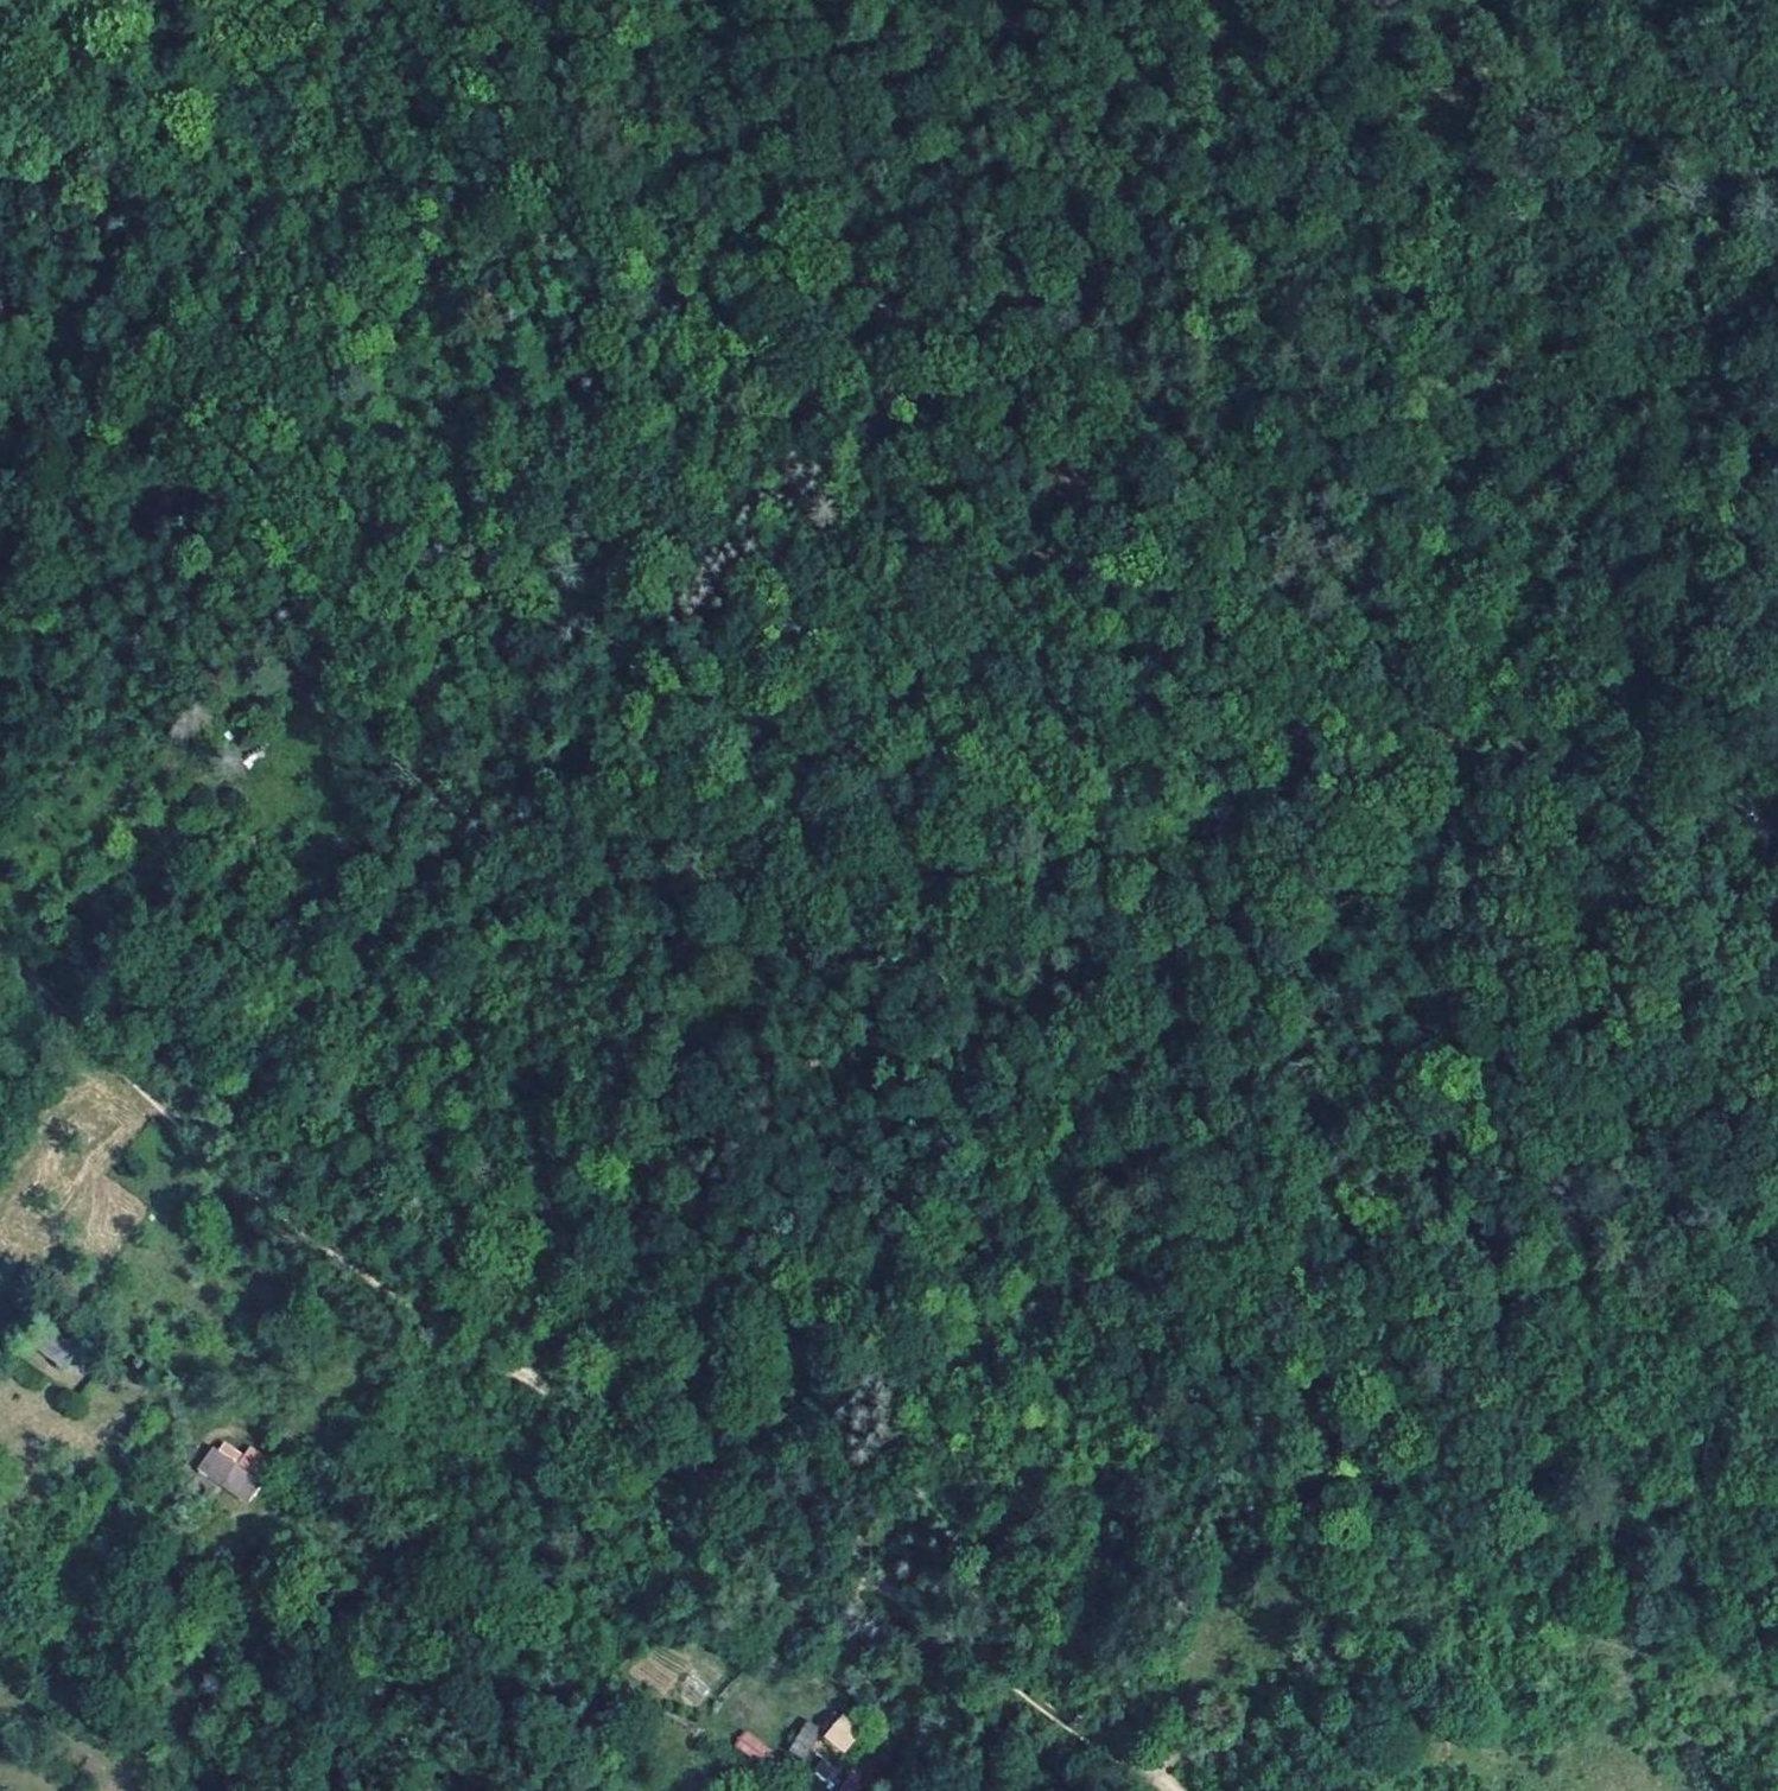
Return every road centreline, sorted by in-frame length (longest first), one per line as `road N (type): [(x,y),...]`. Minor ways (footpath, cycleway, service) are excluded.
road 1 (track): [(0,941),(297,1240),(651,1439),(1178,1790)]

